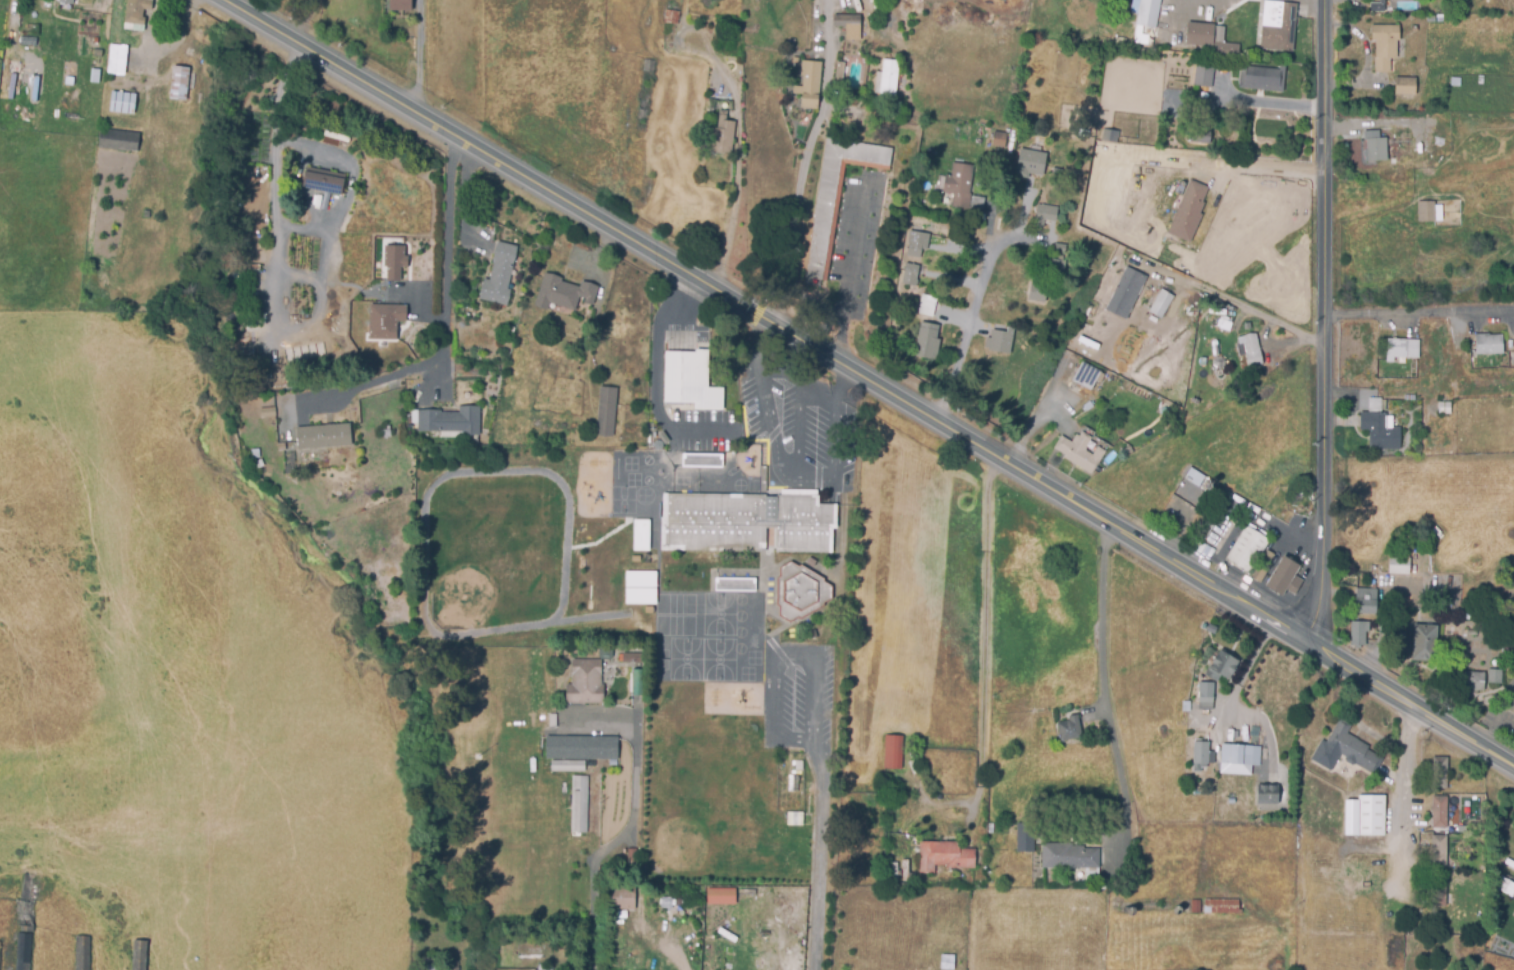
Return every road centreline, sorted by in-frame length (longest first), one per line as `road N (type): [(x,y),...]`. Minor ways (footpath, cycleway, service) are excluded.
road 1 (primary): [(1413,702),(213,0)]
road 2 (residential): [(1323,0),(1324,594),(1306,645)]
road 3 (residential): [(452,136),(446,350),(303,403)]
road 4 (residential): [(938,425),(996,246),(1007,237)]

